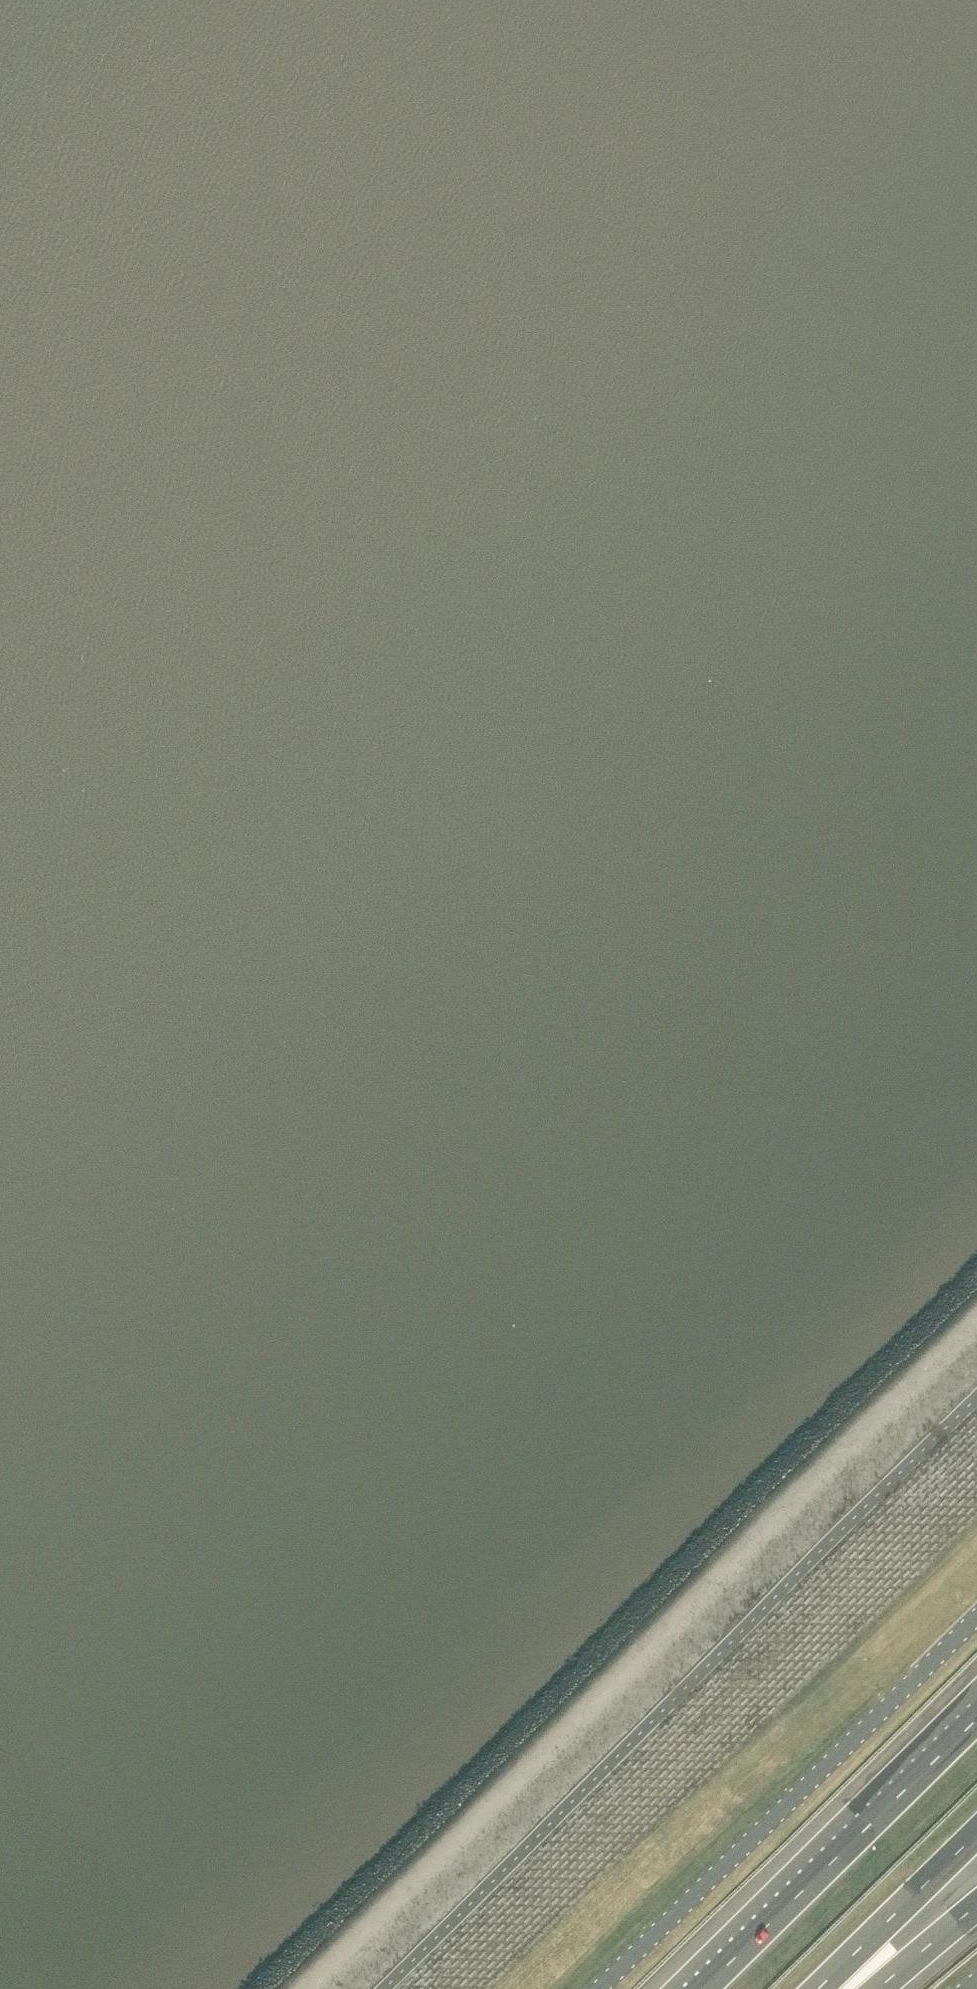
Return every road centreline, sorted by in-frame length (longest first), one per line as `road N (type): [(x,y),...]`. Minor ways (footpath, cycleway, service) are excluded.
road 1 (unclassified): [(602,1988),(976,1618)]
road 2 (motorway): [(976,1721),(704,1988)]
road 3 (motorway): [(818,1988),(976,1833)]
road 4 (motorway): [(876,1988),(976,1907)]

